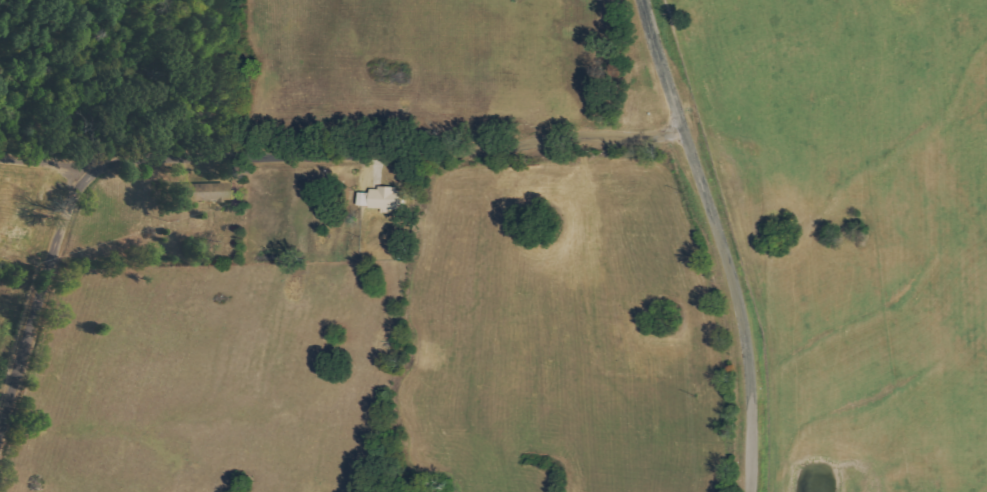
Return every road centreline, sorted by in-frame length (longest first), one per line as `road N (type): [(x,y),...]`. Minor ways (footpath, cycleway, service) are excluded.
road 1 (residential): [(103,169),(634,151)]
road 2 (residential): [(745,491),(745,410),(685,187),(634,151),(633,0)]
road 3 (residential): [(0,435),(73,202),(103,169)]
road 4 (residential): [(103,169),(0,31)]

